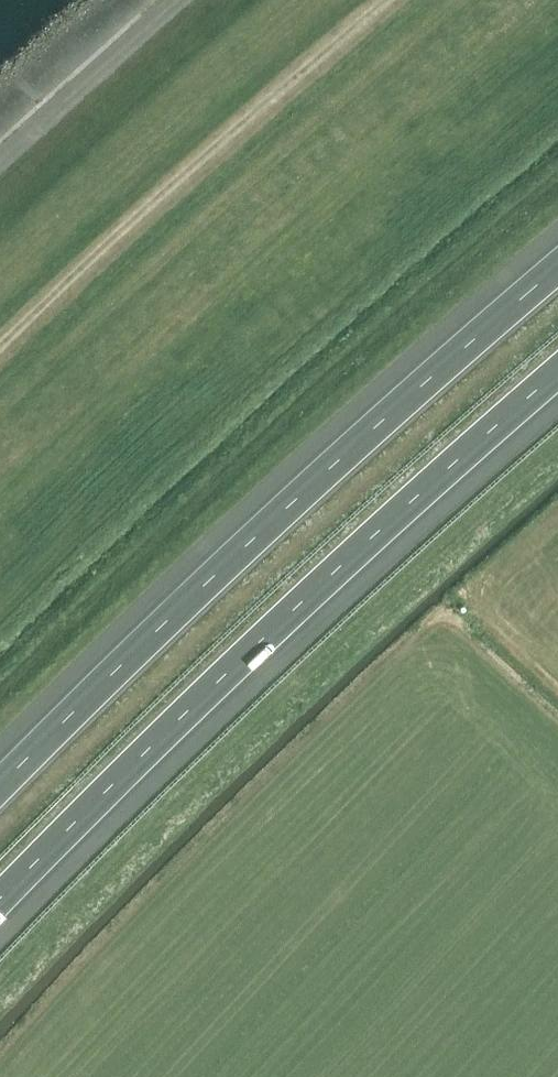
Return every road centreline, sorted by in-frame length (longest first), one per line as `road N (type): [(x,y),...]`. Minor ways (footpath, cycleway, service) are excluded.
road 1 (motorway): [(0,910),(273,638),(557,381)]
road 2 (motorway): [(557,257),(270,513),(0,778)]
road 3 (track): [(0,348),(259,107),(389,0)]

